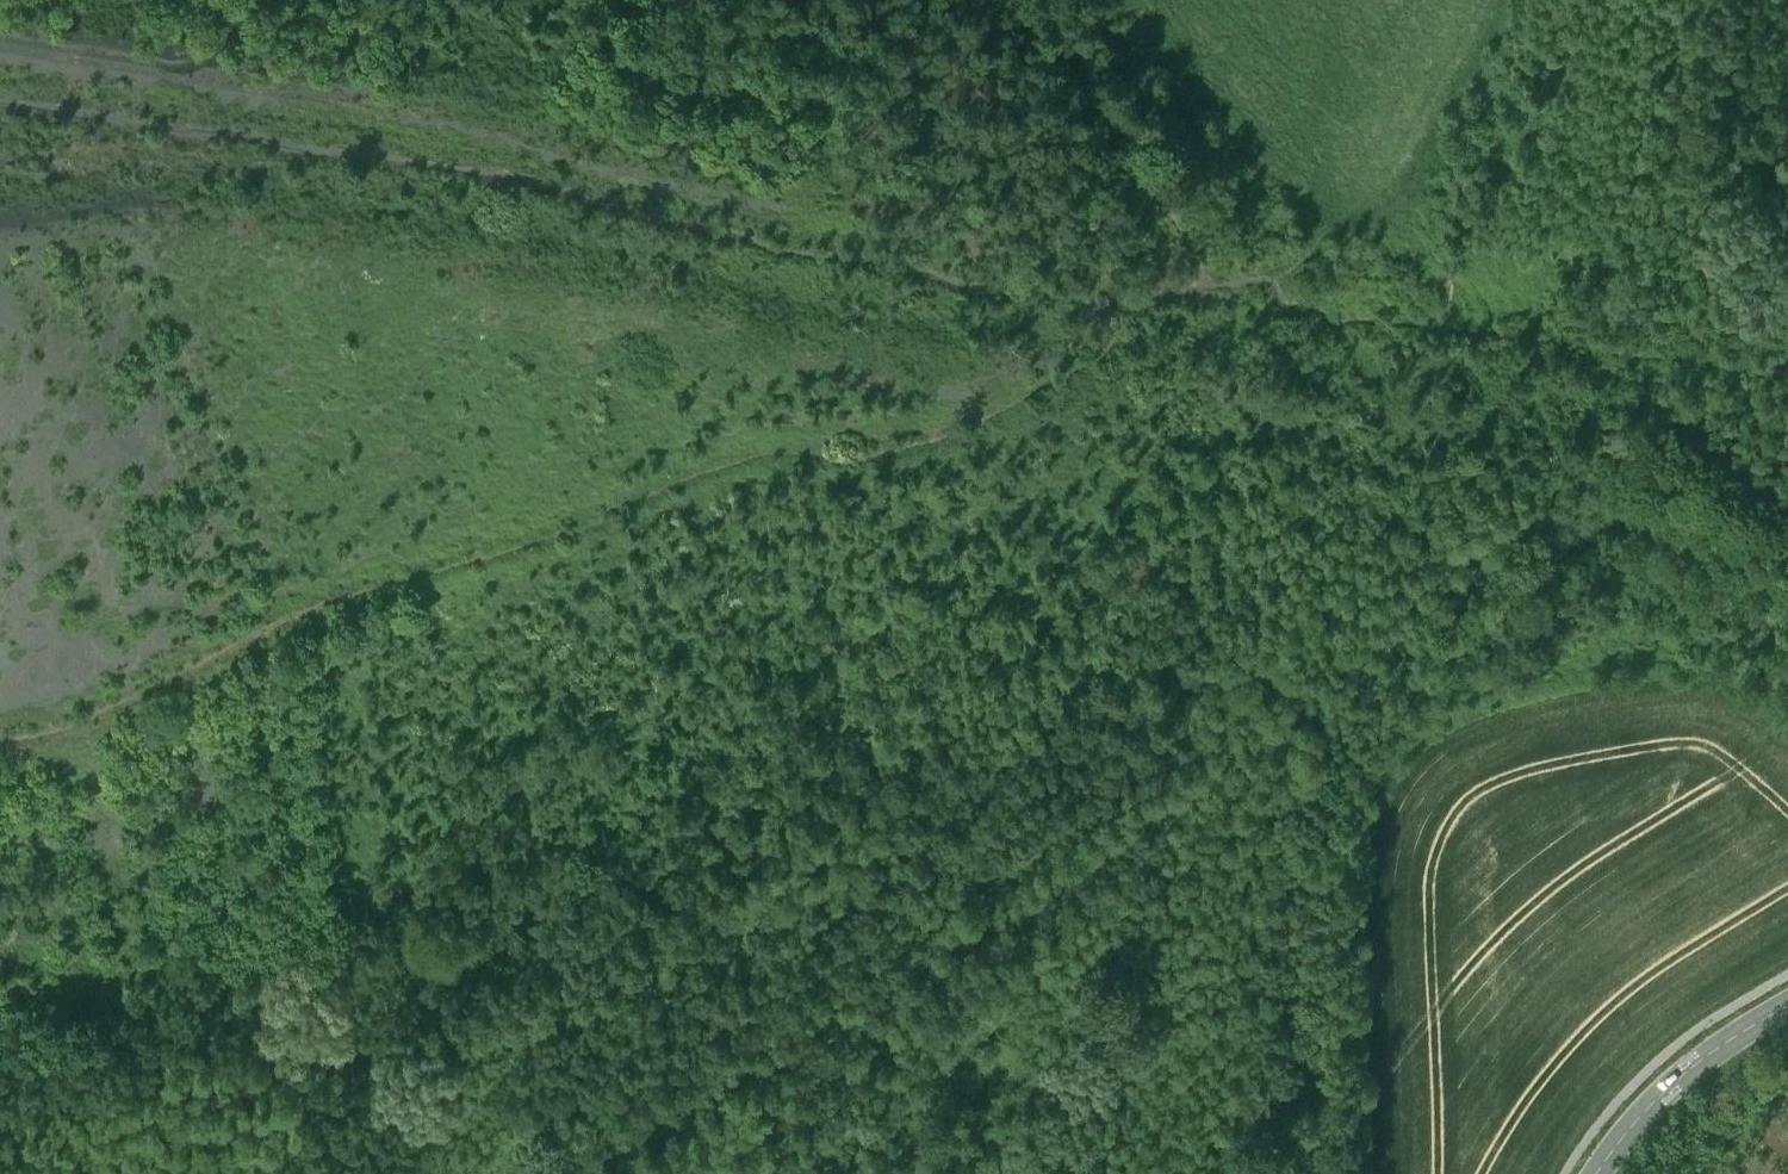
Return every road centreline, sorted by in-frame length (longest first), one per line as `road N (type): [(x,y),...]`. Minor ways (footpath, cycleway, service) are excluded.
road 1 (track): [(1205,272),(1268,266),(1302,252),(1418,103),(1470,0)]
road 2 (tertiary): [(1596,1173),(1647,1108),(1707,1056),(1787,1004)]
road 3 (track): [(1787,512),(1717,476),(1668,463)]

